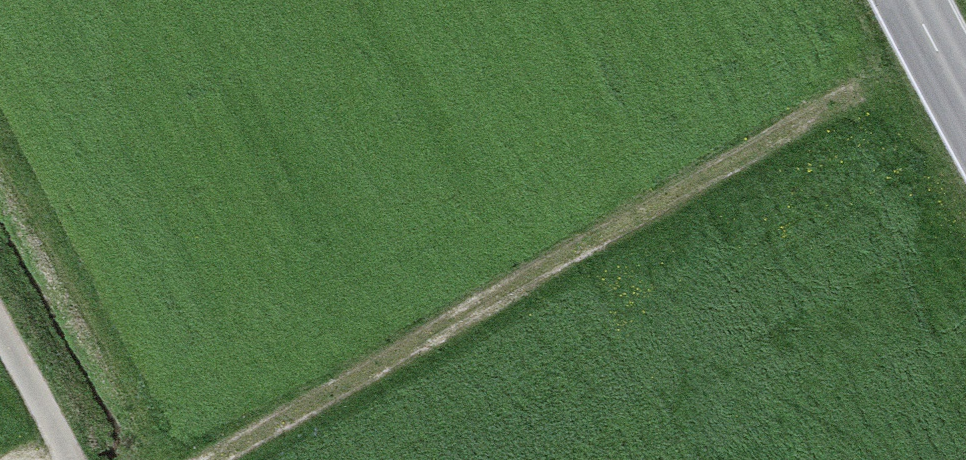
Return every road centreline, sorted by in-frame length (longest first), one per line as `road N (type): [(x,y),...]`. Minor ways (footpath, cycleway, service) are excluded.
road 1 (track): [(243,459),(876,98)]
road 2 (unclassified): [(67,459),(0,338)]
road 3 (primary): [(909,0),(965,110)]

